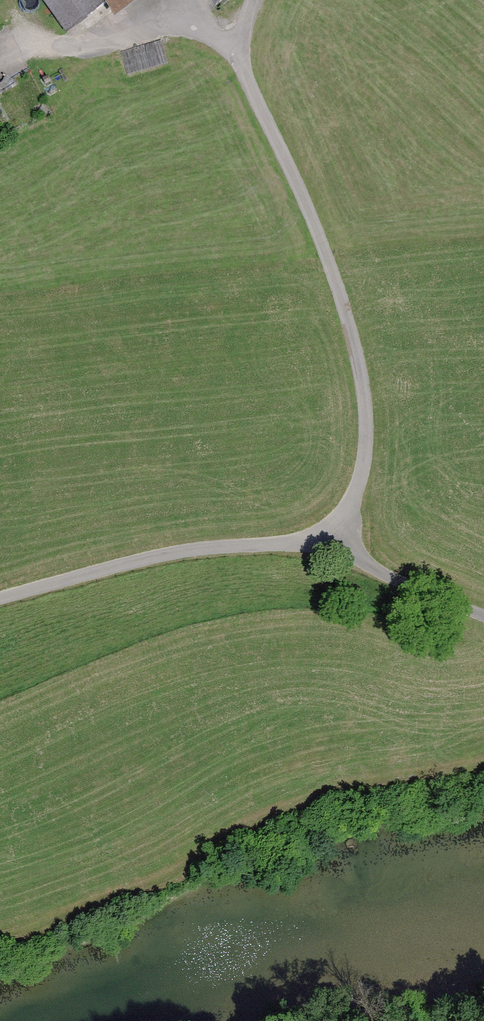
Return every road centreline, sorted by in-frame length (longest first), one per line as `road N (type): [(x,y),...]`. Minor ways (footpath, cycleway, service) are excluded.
road 1 (unclassified): [(235,46),(330,252),(355,333),(369,404),(362,496),(348,527),(322,538),(180,551),(0,595)]
road 2 (track): [(235,46),(178,23),(112,52),(48,45),(18,51)]
road 3 (track): [(483,616),(382,571),(348,527)]

